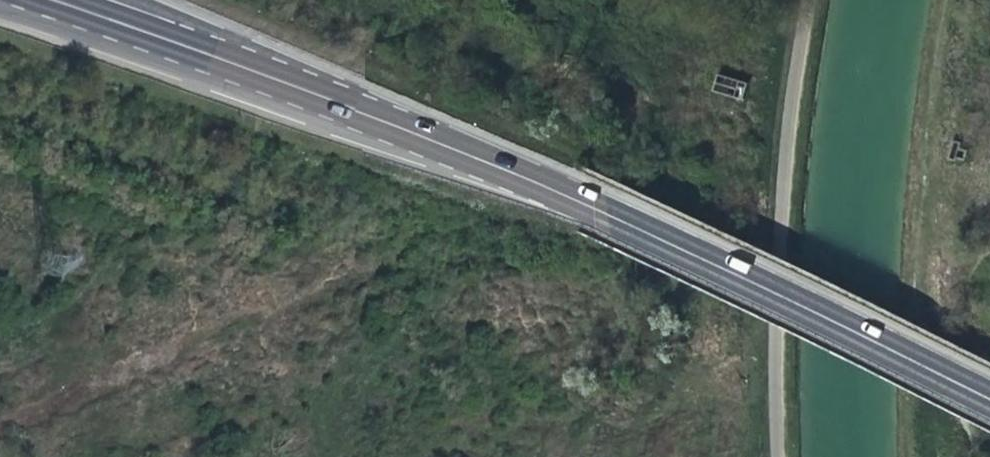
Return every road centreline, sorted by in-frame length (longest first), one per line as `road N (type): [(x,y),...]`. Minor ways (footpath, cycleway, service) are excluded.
road 1 (trunk): [(425,144),(739,277),(989,404)]
road 2 (trunk): [(989,378),(746,256),(431,122)]
road 3 (trunk): [(0,9),(425,144)]
road 4 (motorway): [(28,0),(425,144)]
road 5 (motorway): [(431,122),(89,0)]
road 6 (trunk): [(431,122),(146,0)]

